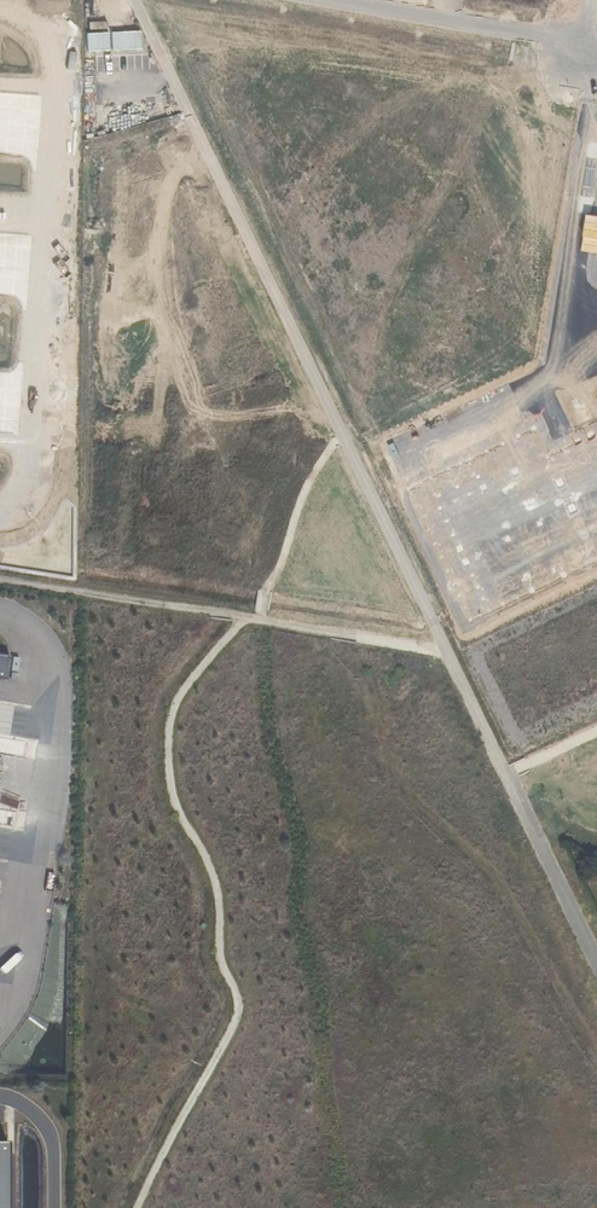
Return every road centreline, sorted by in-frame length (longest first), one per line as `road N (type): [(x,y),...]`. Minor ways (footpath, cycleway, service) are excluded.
road 1 (unclassified): [(506,774),(135,0)]
road 2 (residential): [(584,43),(337,0)]
road 3 (unclassified): [(596,962),(506,774)]

